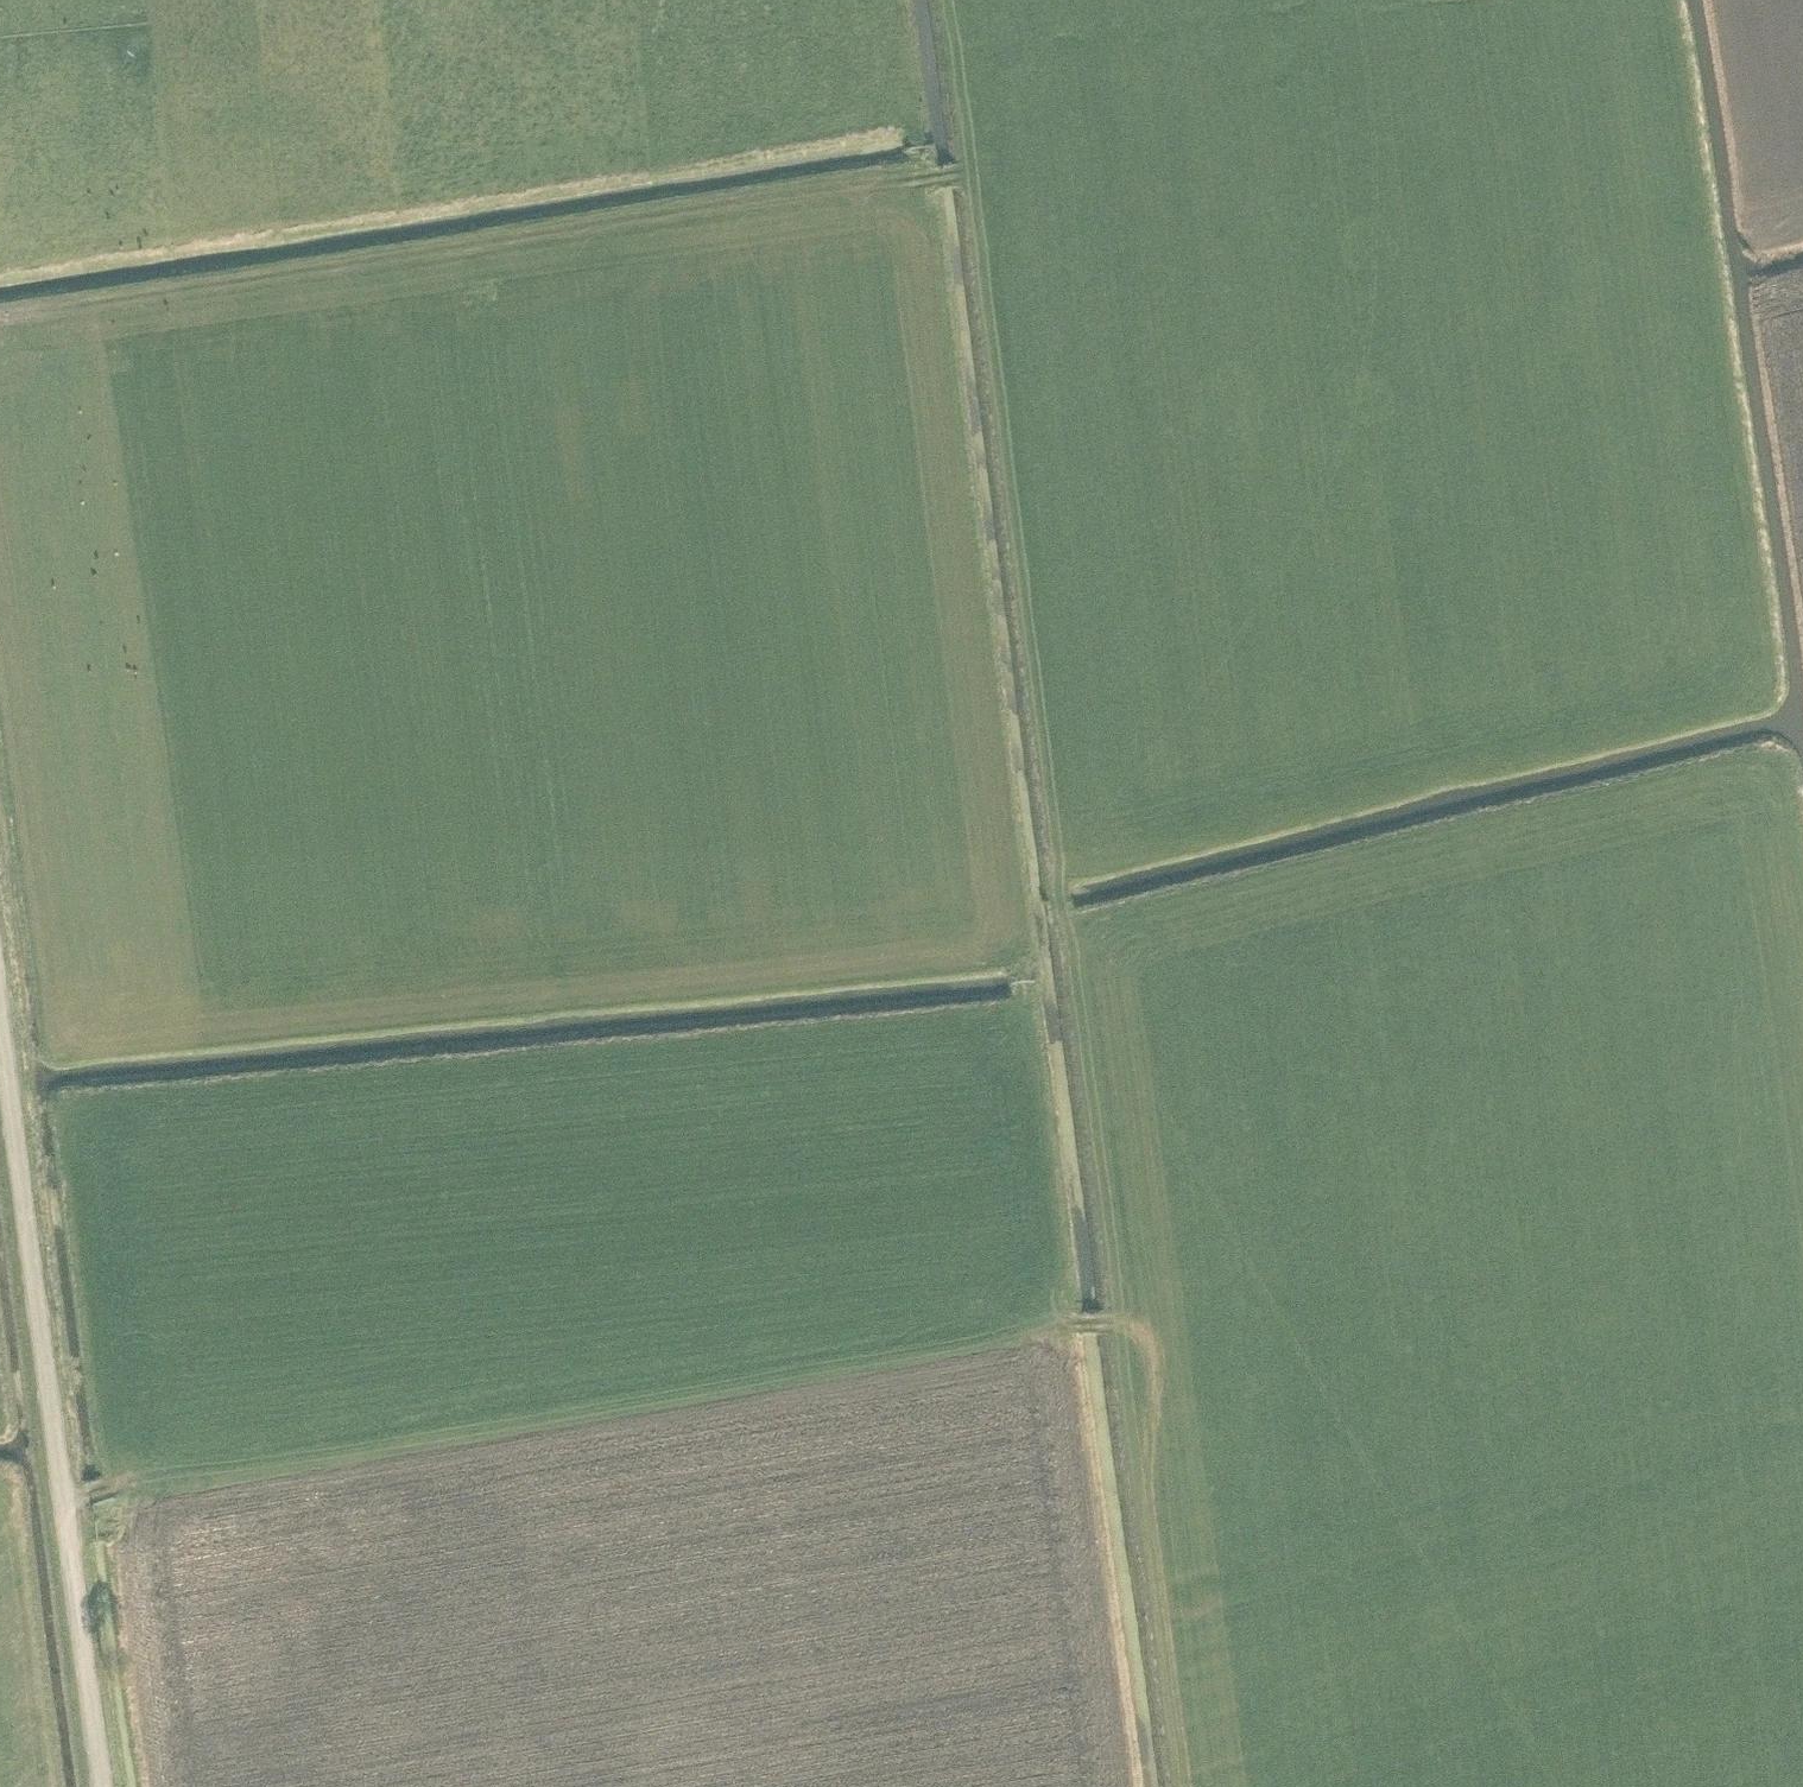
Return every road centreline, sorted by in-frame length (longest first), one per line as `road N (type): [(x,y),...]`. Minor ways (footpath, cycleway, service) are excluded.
road 1 (tertiary): [(104,1786),(0,1022)]

